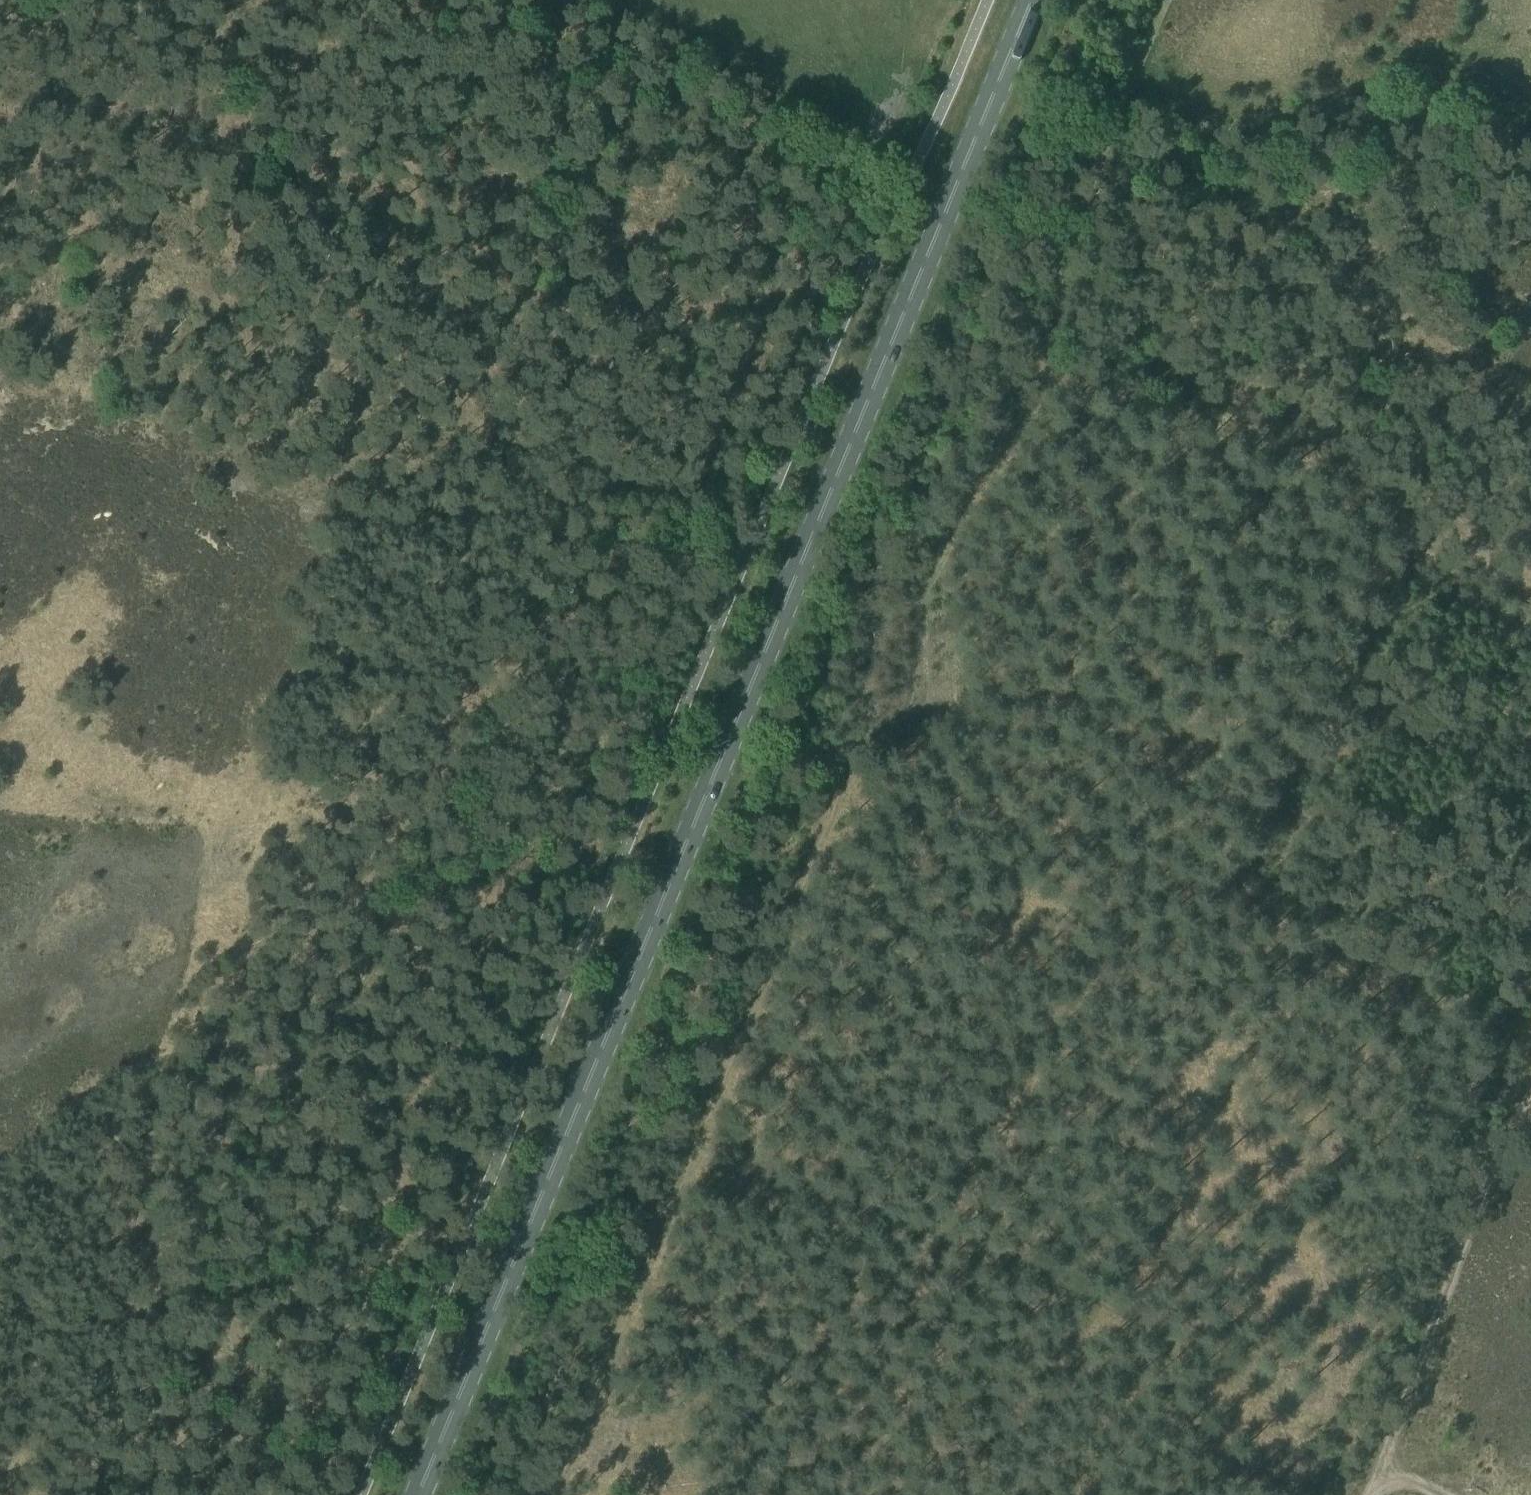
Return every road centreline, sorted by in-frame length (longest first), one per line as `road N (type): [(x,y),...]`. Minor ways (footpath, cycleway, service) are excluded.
road 1 (primary): [(416,1494),(1033,0)]
road 2 (track): [(1530,1084),(1376,1465)]

